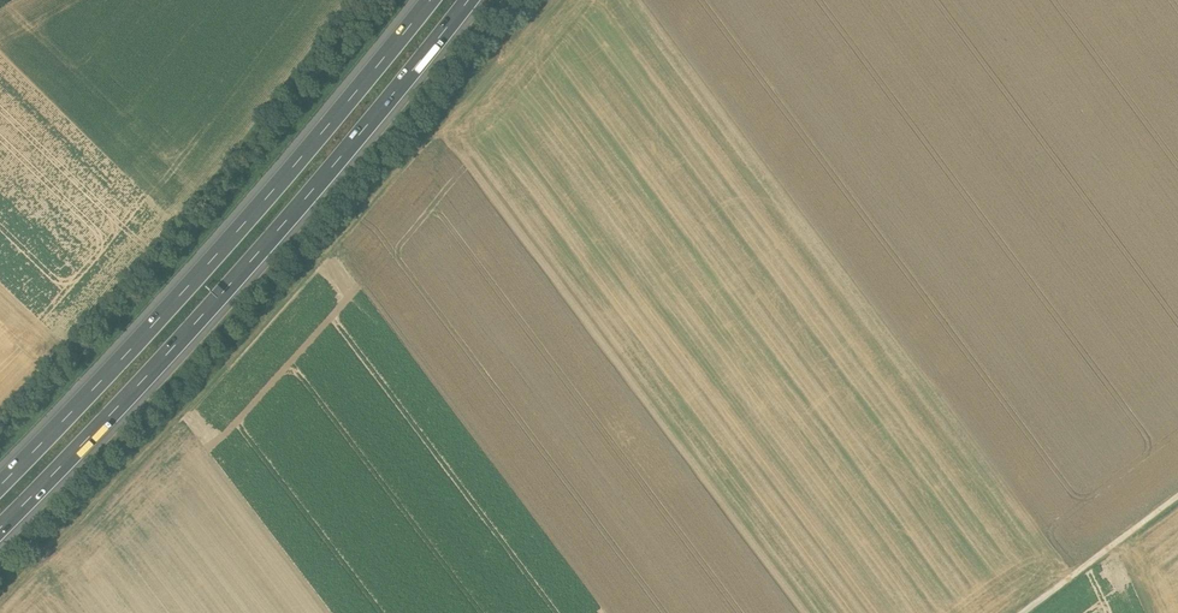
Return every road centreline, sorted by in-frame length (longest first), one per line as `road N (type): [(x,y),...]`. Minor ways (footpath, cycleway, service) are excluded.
road 1 (track): [(0,596),(183,409),(543,0)]
road 2 (motorway): [(0,524),(127,397),(465,0)]
road 3 (motorway): [(422,0),(106,368),(0,476)]
road 4 (track): [(1177,498),(1023,612)]

